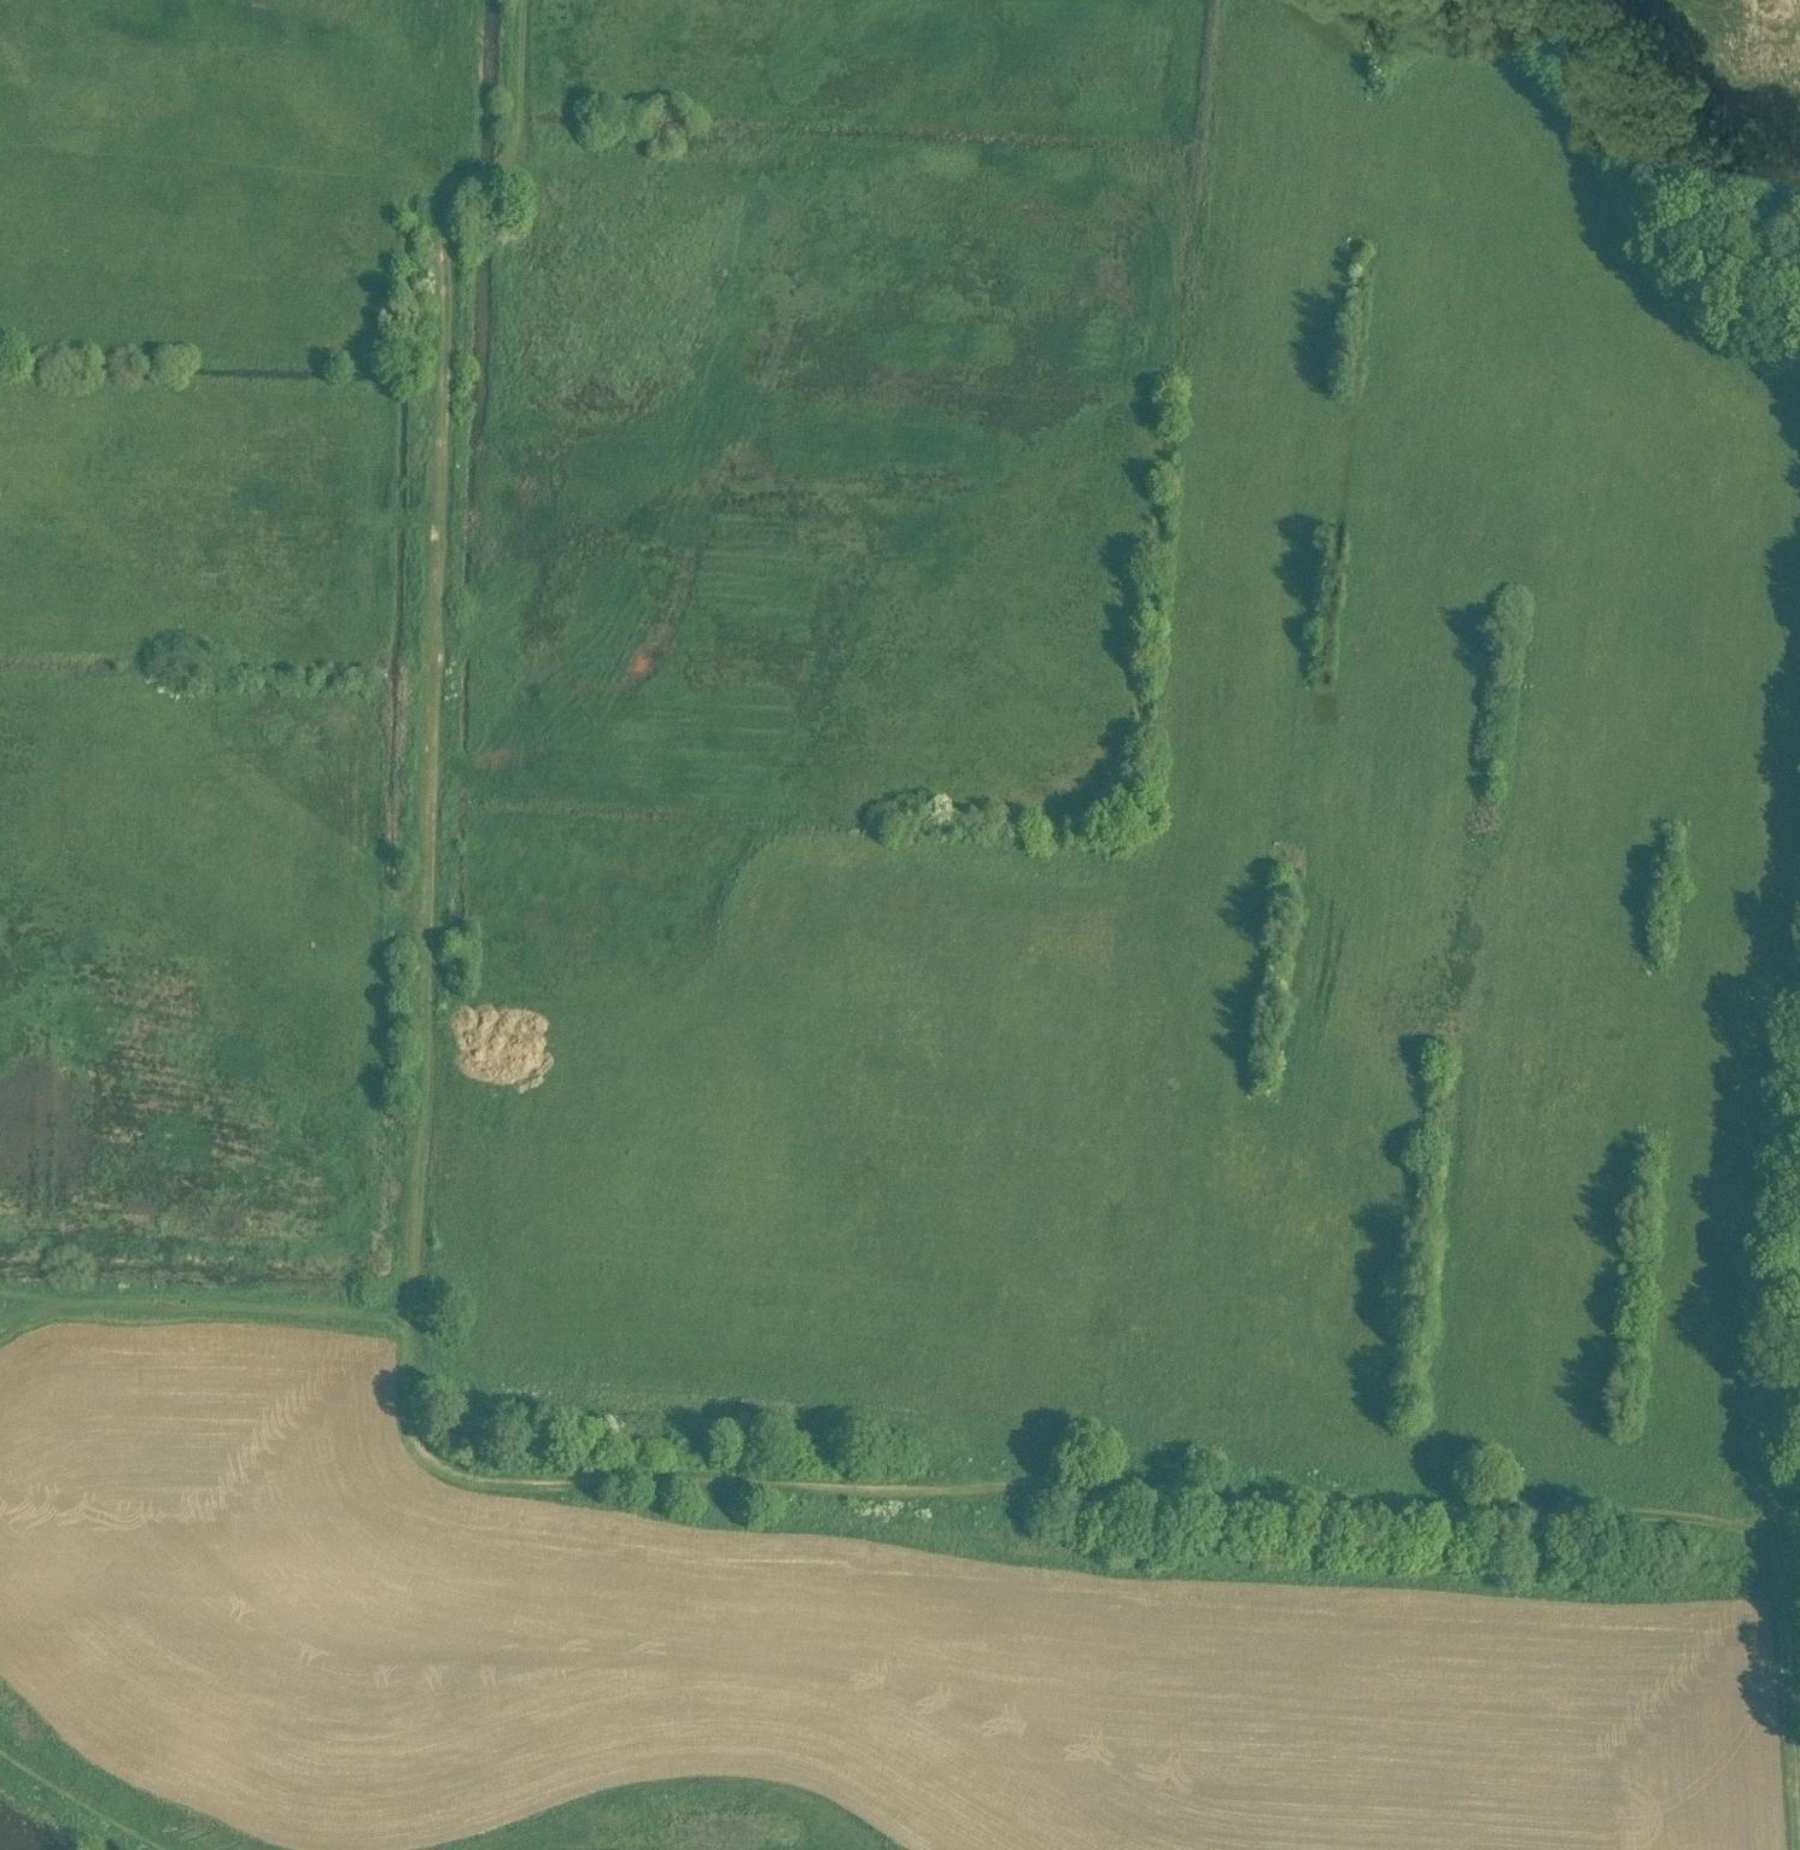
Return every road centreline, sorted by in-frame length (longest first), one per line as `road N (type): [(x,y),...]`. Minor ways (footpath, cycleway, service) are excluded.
road 1 (track): [(1785,1540),(1798,1849)]

